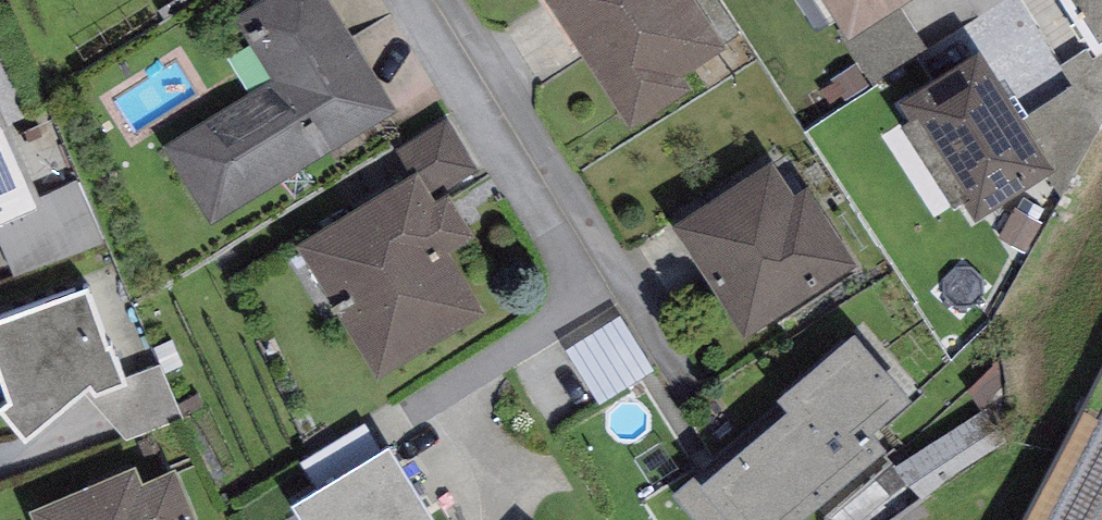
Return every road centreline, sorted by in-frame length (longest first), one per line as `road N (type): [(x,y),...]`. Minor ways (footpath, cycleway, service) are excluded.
road 1 (residential): [(433,0),(616,289)]
road 2 (track): [(1101,425),(968,519)]

